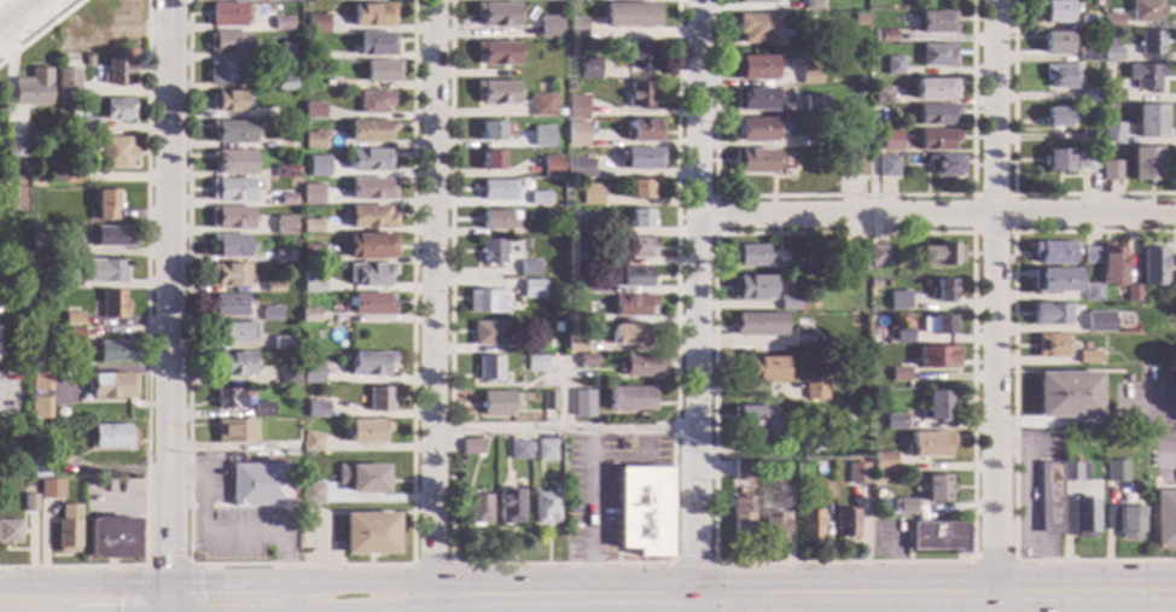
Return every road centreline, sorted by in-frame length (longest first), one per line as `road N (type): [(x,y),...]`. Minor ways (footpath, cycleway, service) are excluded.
road 1 (residential): [(433,0),(435,611)]
road 2 (tertiary): [(168,0),(168,604)]
road 3 (residential): [(700,0),(698,601)]
road 4 (residential): [(994,0),(996,599)]
road 5 (secondary): [(168,604),(698,601)]
road 6 (secondary): [(698,601),(1175,598)]
road 7 (residential): [(1175,215),(700,217)]
road 8 (secondary): [(0,604),(168,604)]

